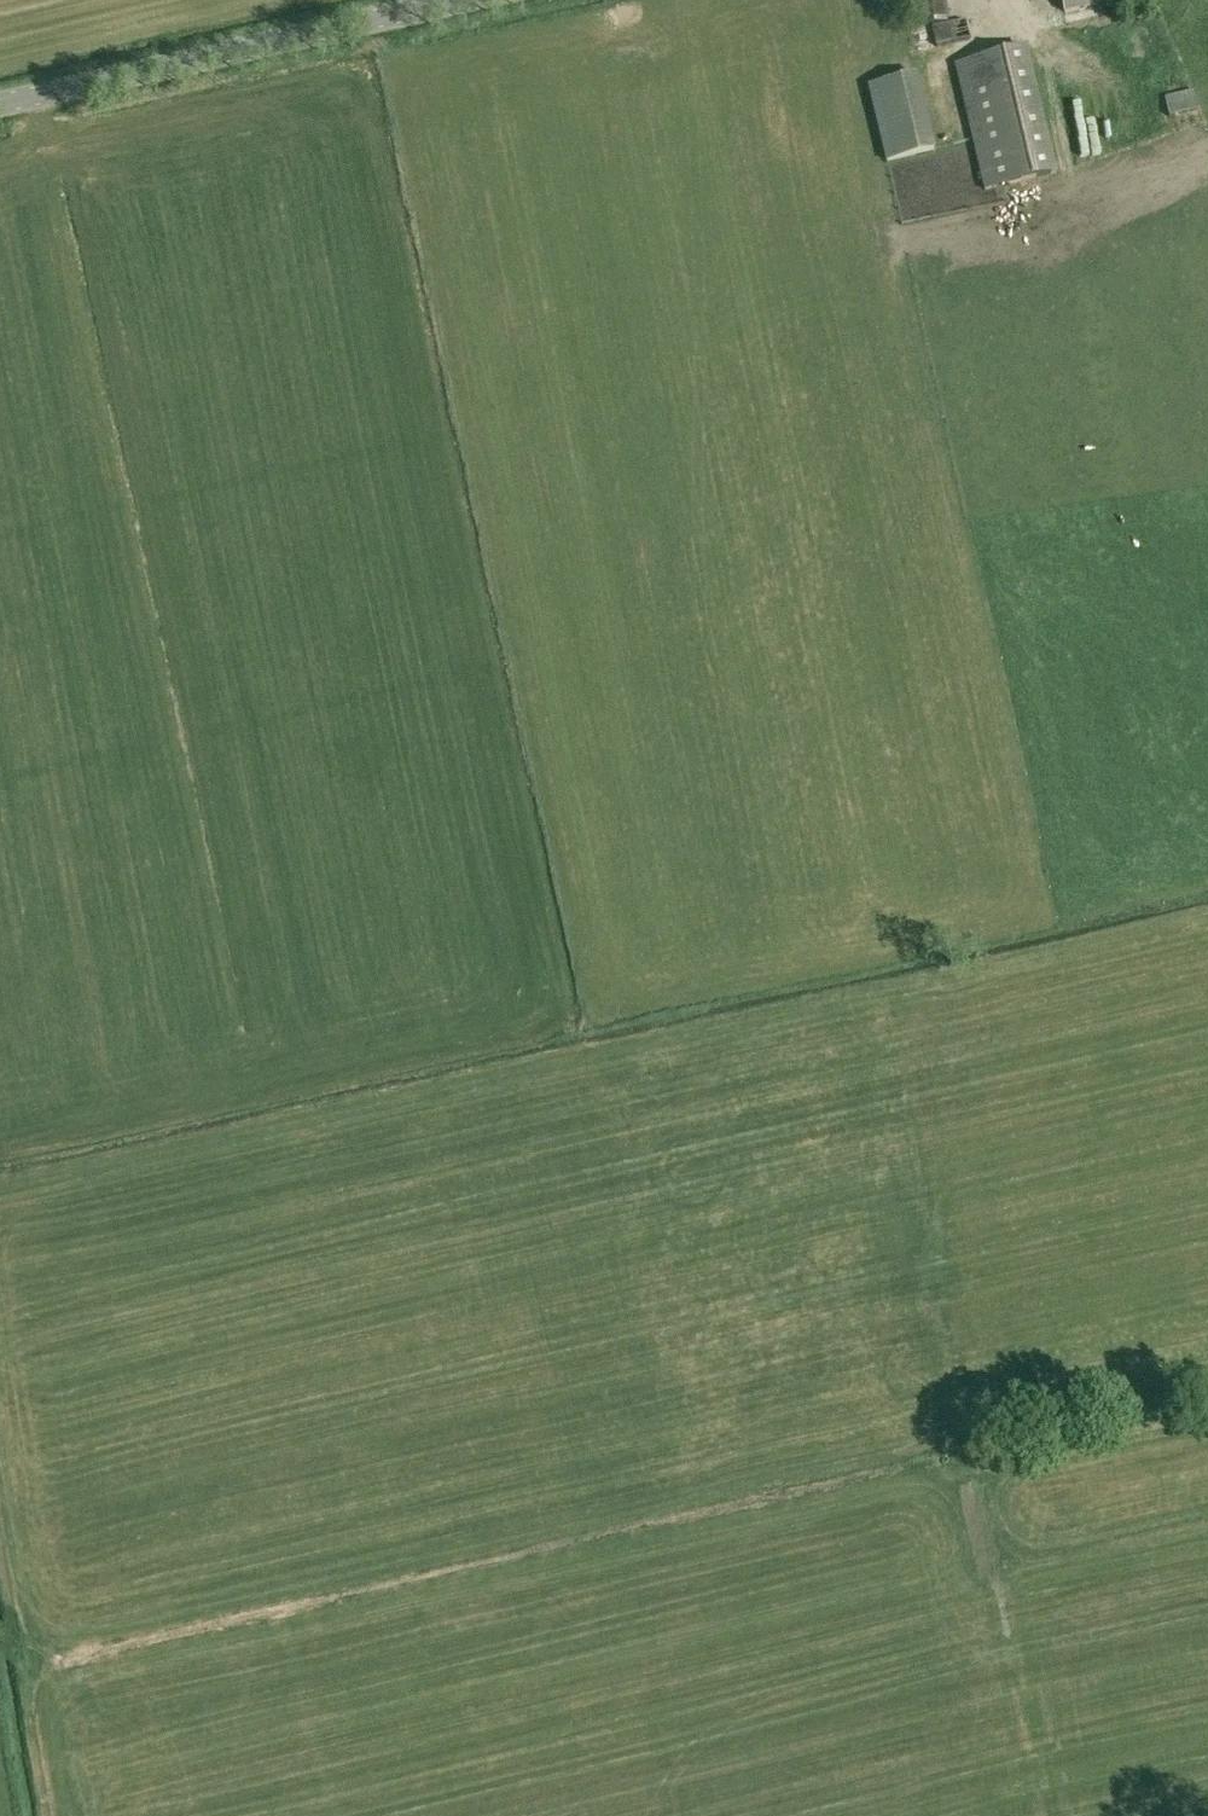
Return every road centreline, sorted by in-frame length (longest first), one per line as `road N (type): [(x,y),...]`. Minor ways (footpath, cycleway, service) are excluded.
road 1 (tertiary): [(0,112),(495,0)]

